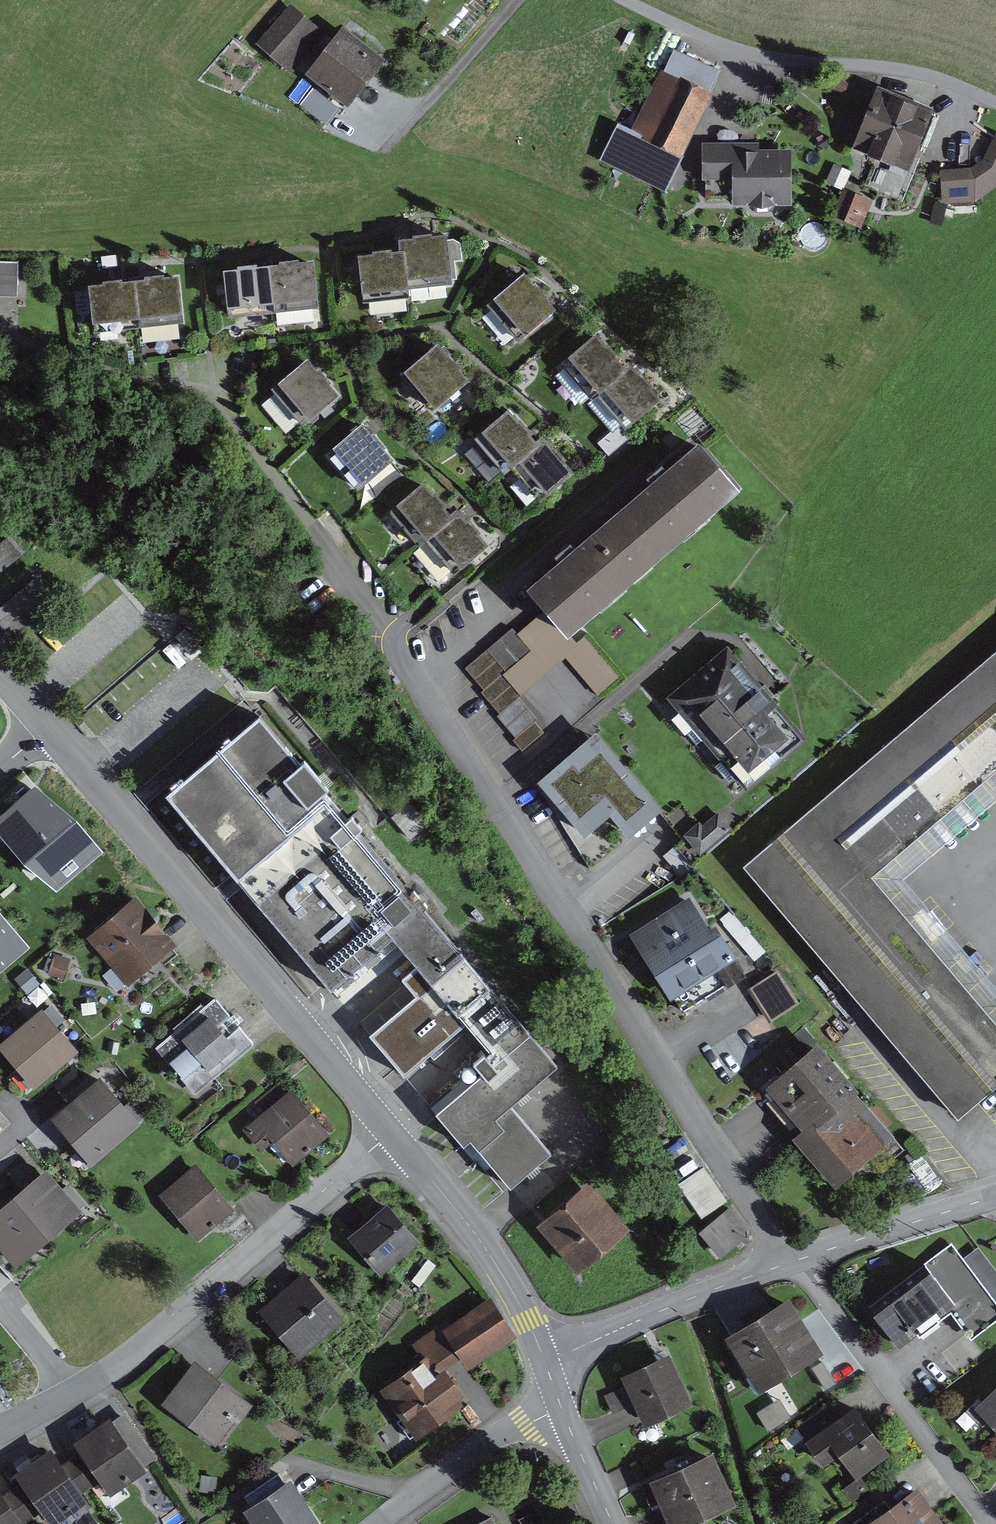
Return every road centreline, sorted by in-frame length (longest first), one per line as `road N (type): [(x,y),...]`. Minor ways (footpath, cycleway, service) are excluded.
road 1 (residential): [(787,1264),(384,639),(314,558),(205,381)]
road 2 (residential): [(387,1126),(43,720)]
road 3 (residential): [(65,1391),(140,1347),(387,1126)]
road 4 (unclassified): [(995,102),(934,76),(728,51),(623,0)]
road 5 (residential): [(989,1523),(799,1259)]
road 6 (residential): [(545,1362),(485,1246),(387,1126)]
road 7 (residential): [(545,1362),(787,1264)]
road 8 (residential): [(561,1406),(377,1523)]
road 9 (residential): [(799,1259),(995,1196)]
road 10 (residential): [(613,1523),(561,1406)]

